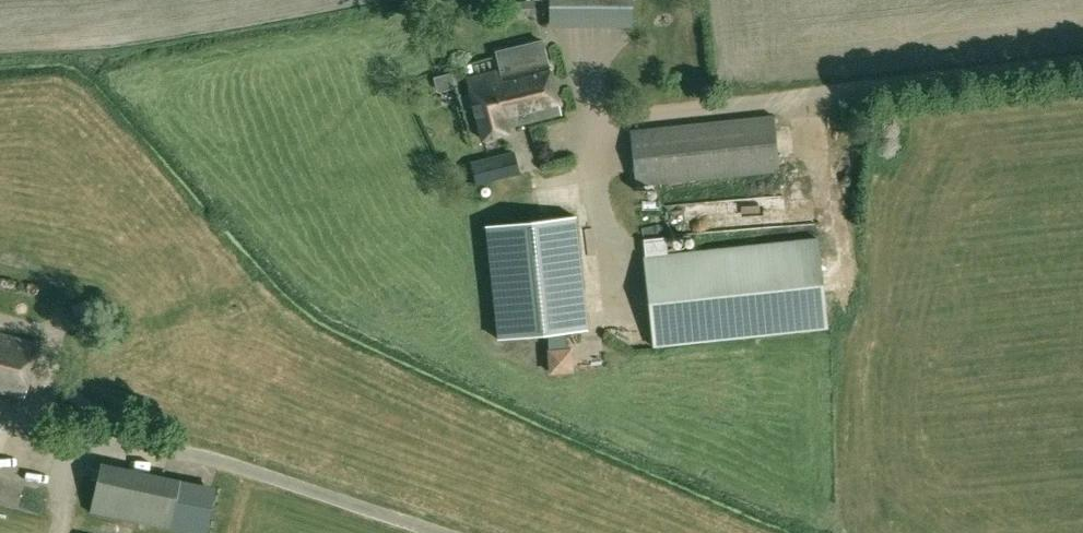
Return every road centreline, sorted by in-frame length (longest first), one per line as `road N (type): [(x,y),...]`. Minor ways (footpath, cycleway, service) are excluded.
road 1 (unclassified): [(861,99),(1082,74)]
road 2 (unclassified): [(411,532),(254,481)]

